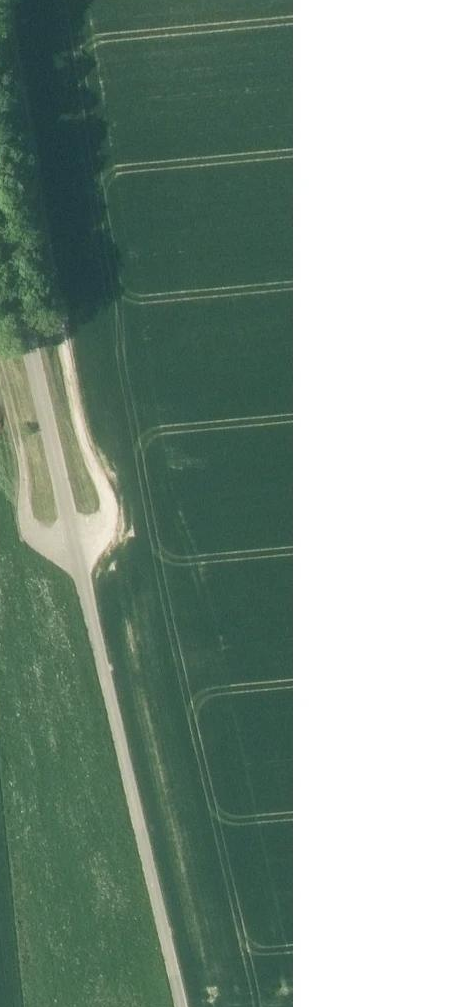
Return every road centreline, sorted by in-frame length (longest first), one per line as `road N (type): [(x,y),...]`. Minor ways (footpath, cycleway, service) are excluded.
road 1 (track): [(0,197),(183,1006)]
road 2 (track): [(0,380),(22,454),(28,525),(55,547),(91,541),(111,505),(77,422),(62,337)]
road 3 (track): [(10,0),(62,337)]

